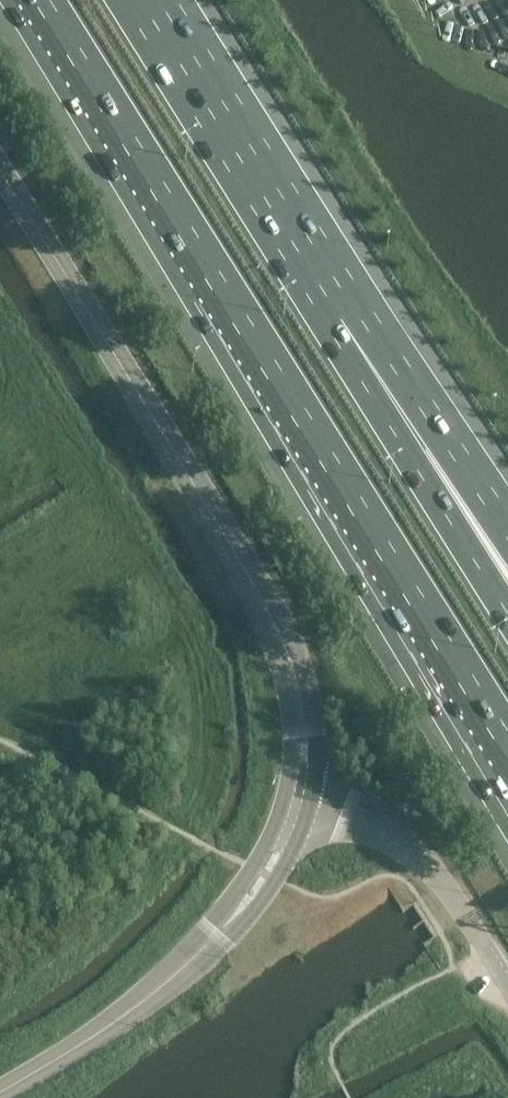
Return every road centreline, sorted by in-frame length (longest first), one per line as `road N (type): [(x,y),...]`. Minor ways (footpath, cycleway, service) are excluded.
road 1 (motorway): [(29,0),(507,760)]
road 2 (tertiary): [(301,793),(298,686),(283,640),(0,164)]
road 3 (motorway): [(507,612),(342,351),(292,231)]
road 4 (tertiary): [(0,1093),(163,987),(223,930),(266,875),(301,793)]
road 5 (motorway): [(507,527),(363,317),(292,231)]
road 6 (unclassified): [(507,984),(434,870),(388,834),(301,793)]
road 7 (motorway): [(292,231),(146,0)]

